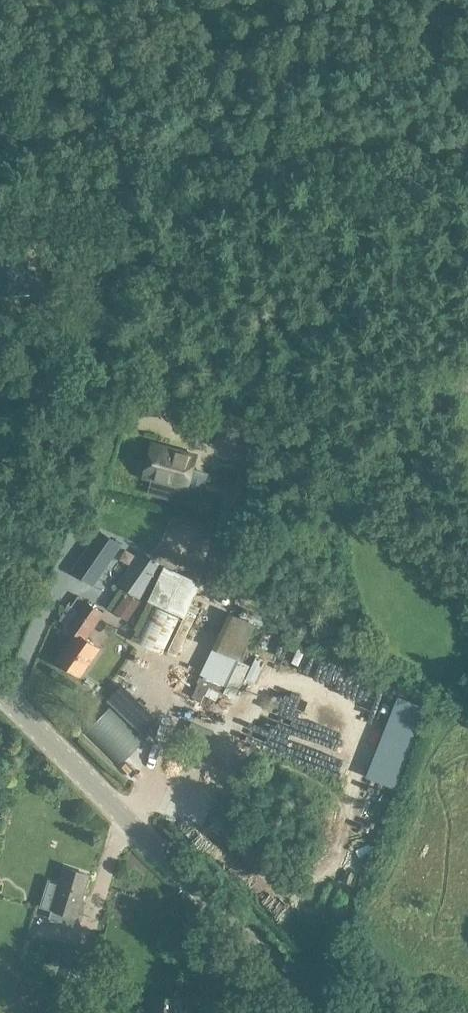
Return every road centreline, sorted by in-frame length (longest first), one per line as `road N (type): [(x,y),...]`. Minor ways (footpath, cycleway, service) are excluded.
road 1 (track): [(467,153),(0,132)]
road 2 (unclassified): [(323,1012),(0,685)]

